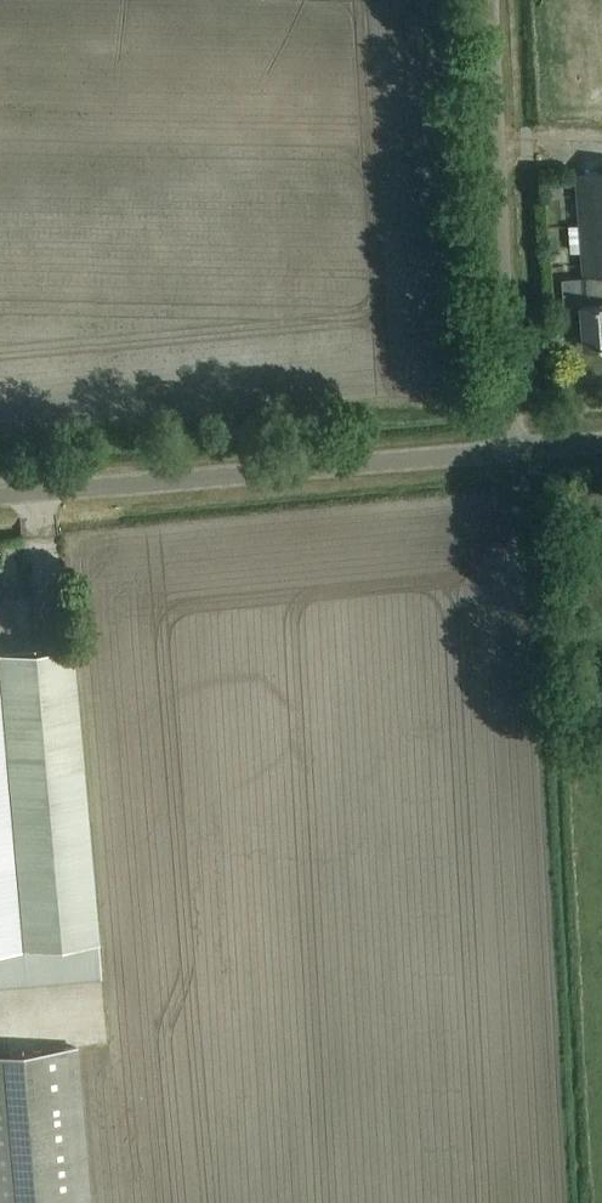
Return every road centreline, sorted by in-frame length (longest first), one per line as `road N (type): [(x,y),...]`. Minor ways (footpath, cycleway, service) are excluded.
road 1 (unclassified): [(0,498),(601,444)]

